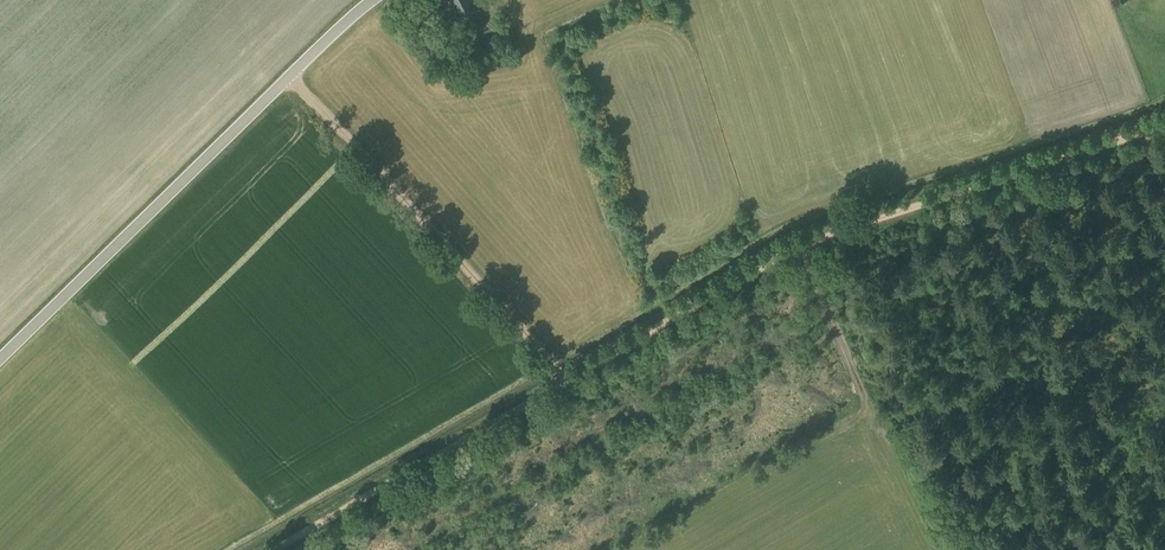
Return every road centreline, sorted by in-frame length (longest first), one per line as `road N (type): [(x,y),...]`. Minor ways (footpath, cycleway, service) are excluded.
road 1 (track): [(1139,131),(793,245),(288,549)]
road 2 (unclassified): [(0,362),(376,0)]

